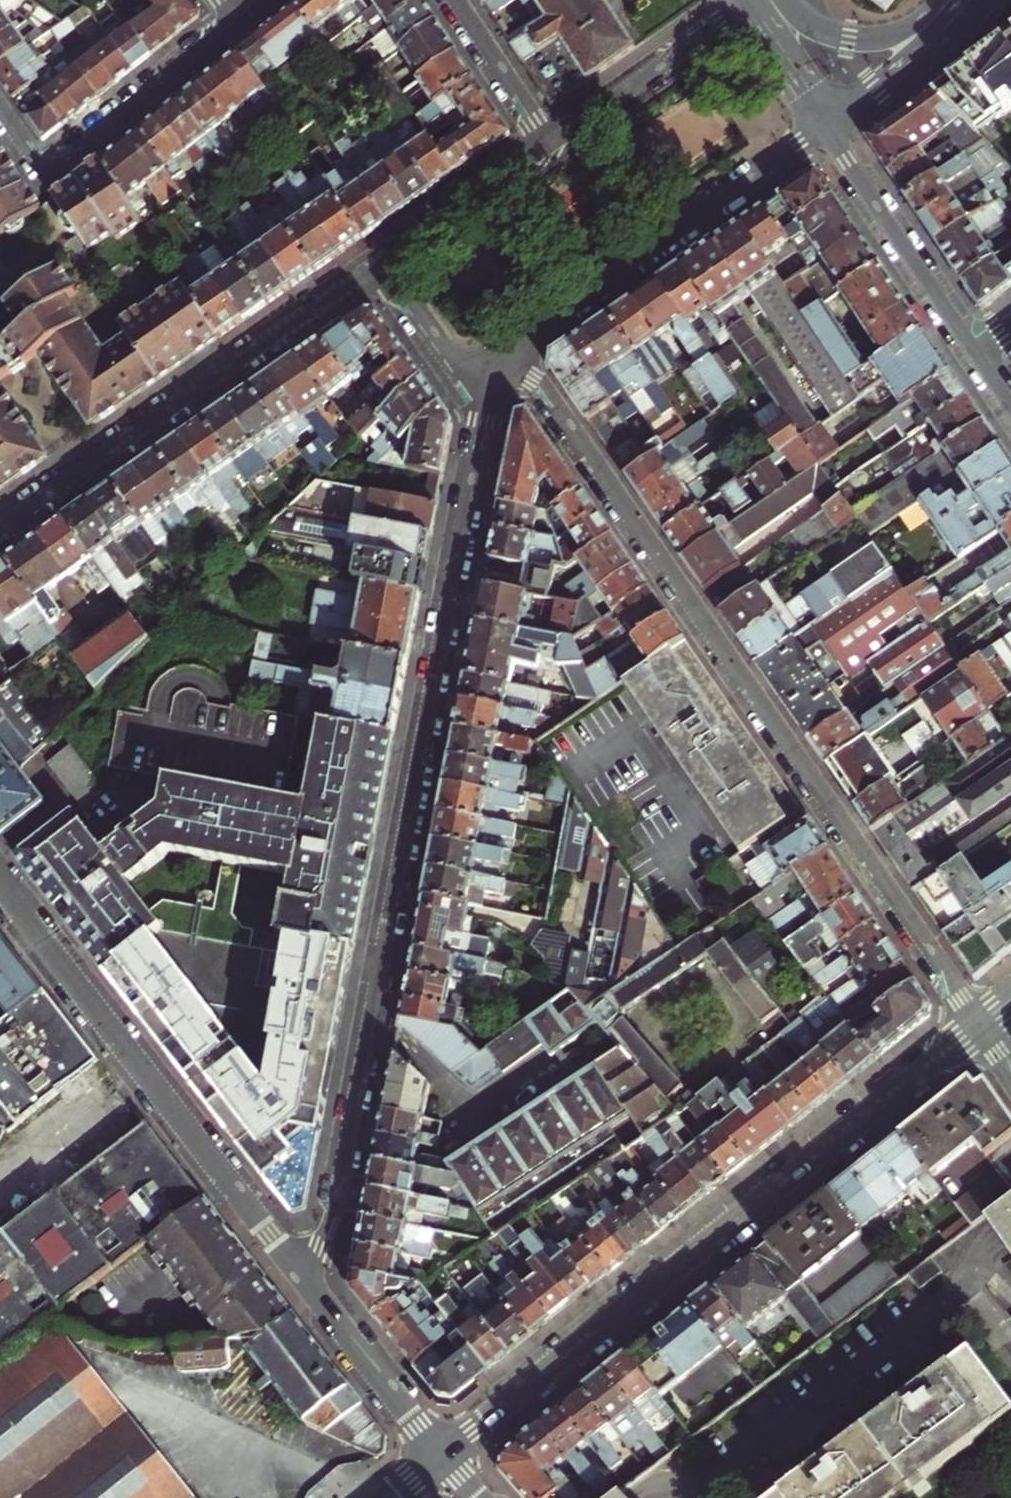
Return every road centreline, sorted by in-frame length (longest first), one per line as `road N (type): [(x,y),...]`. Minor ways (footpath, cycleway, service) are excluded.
road 1 (residential): [(493,357),(332,1218),(305,1274)]
road 2 (residential): [(980,1026),(545,392),(505,349)]
road 3 (residential): [(441,1456),(980,1026)]
road 4 (residential): [(0,886),(305,1274)]
road 5 (residential): [(0,527),(380,265)]
road 6 (residential): [(828,130),(505,349)]
road 7 (residential): [(0,119),(28,159),(68,164),(241,24)]
road 8 (tertiary): [(828,130),(976,355)]
road 9 (residential): [(551,141),(756,0)]
road 10 (residential): [(305,1274),(441,1456)]
road 11 (residential): [(952,0),(911,27),(861,39),(816,30),(757,0)]
road 12 (residential): [(380,265),(551,141)]
road 13 (residential): [(969,0),(926,49),(828,130)]
road 14 (residential): [(493,357),(461,377),(380,265)]
road 15 (residential): [(551,141),(455,0)]
road 16 (tertiary): [(757,0),(828,130)]

